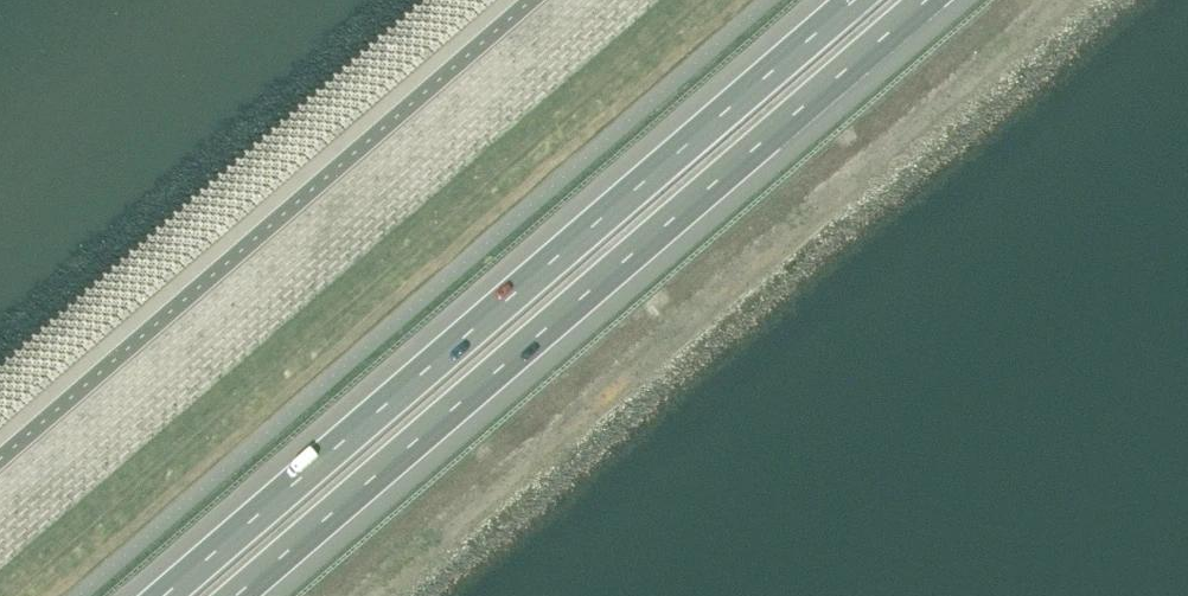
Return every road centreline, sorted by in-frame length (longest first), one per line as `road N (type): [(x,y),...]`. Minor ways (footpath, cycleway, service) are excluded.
road 1 (motorway): [(237,595),(927,0)]
road 2 (motorway): [(847,0),(157,595)]

